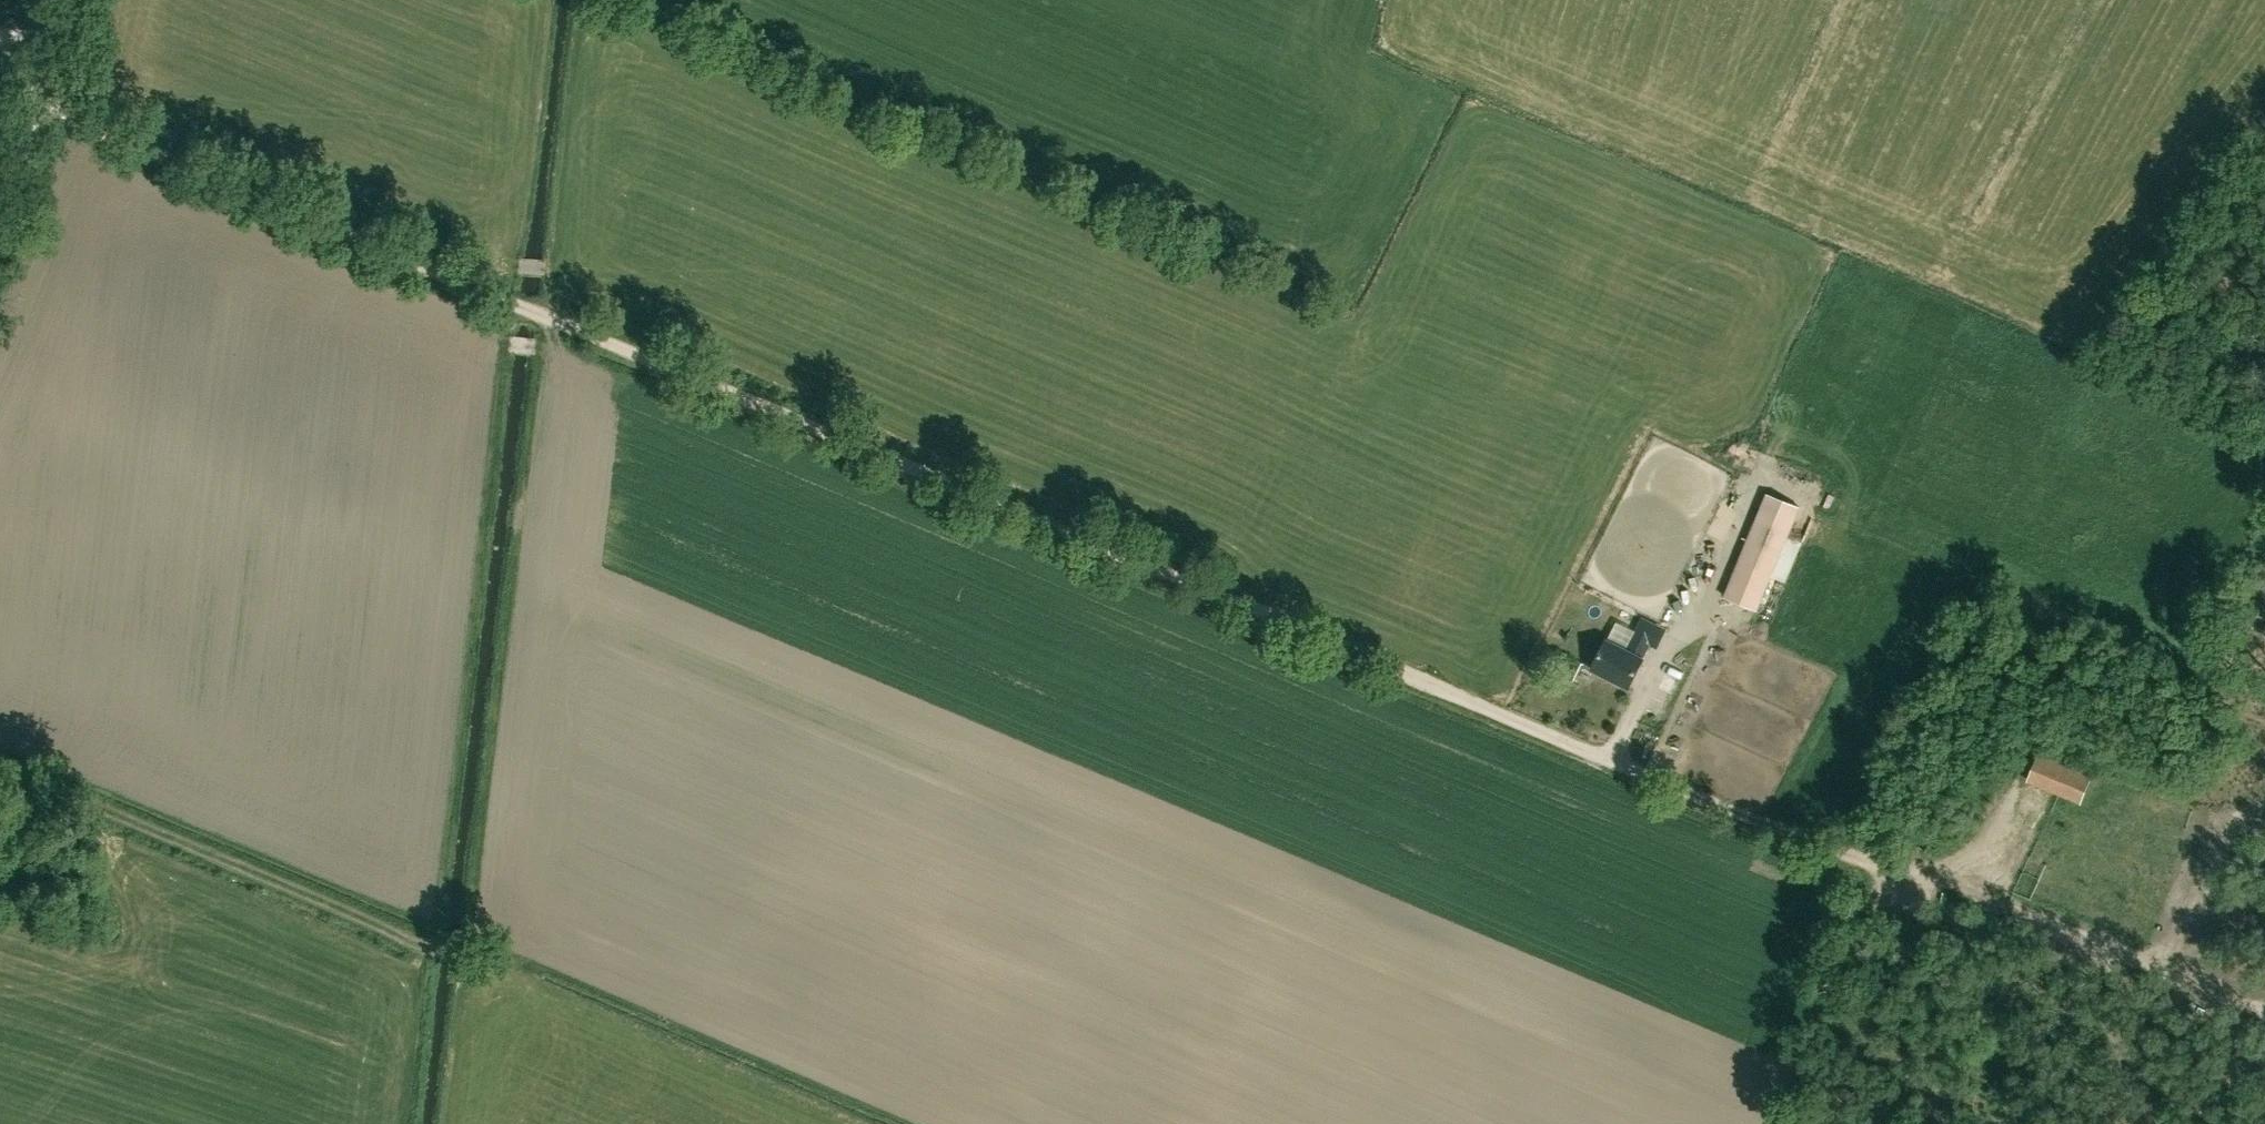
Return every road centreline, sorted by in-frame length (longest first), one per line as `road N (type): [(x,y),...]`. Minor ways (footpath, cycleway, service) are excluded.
road 1 (track): [(1931,874),(1871,860),(1715,799),(546,318)]
road 2 (track): [(519,306),(38,104)]
road 3 (tertiary): [(0,200),(70,0)]

